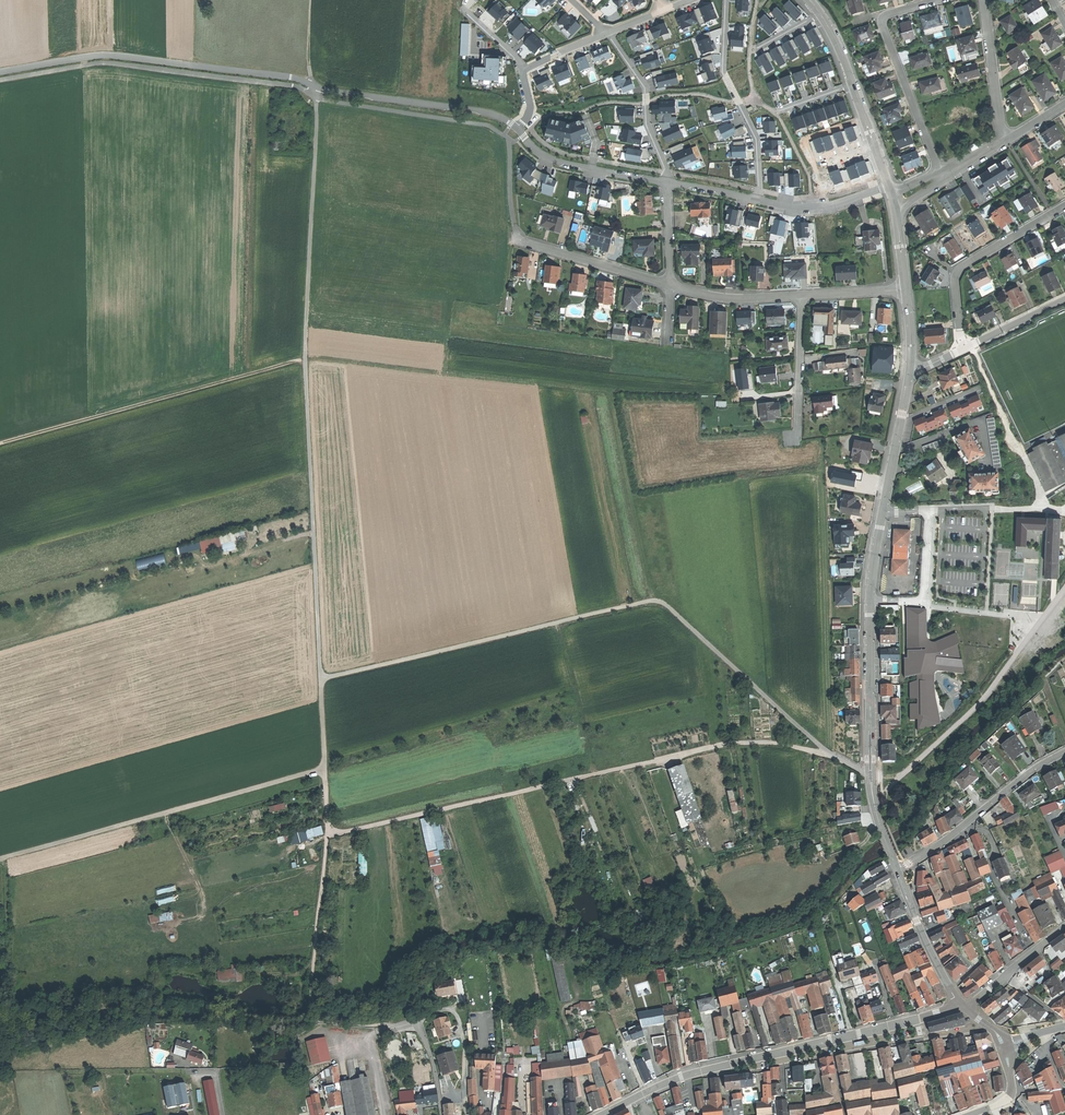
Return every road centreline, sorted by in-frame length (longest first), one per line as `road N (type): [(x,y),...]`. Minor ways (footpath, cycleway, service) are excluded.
road 1 (track): [(0,859),(312,771),(326,770),(328,832),(339,833),(729,744),(830,753)]
road 2 (track): [(326,770),(305,357),(320,87)]
road 3 (track): [(322,679),(660,601),(830,753)]
road 4 (residential): [(897,870),(873,792),(871,581),(910,369)]
road 5 (residential): [(602,1114),(680,1077),(963,1006)]
road 6 (unclassified): [(0,71),(121,56),(286,76),(320,87)]
road 7 (residential): [(942,176),(882,22),(940,0)]
road 8 (residential): [(727,0),(724,67),(758,136),(760,199)]
road 9 (residential): [(1064,752),(897,870)]
road 10 (unclassified): [(518,128),(471,109),(320,87)]
road 11 (residential): [(964,348),(956,273),(1064,205)]
road 12 (track): [(328,832),(313,1024)]
road 13 (residential): [(518,128),(555,161),(668,182)]
road 14 (residential): [(668,182),(643,83),(609,32)]
road 15 (residential): [(670,284),(519,240)]
road 16 (residential): [(963,1006),(897,870)]
road 17 (residential): [(986,0),(1008,139)]
road 18 (residential): [(760,199),(795,209),(836,204),(889,184)]
road 19 (residential): [(802,295),(735,299),(670,284)]
road 20 (residential): [(799,419),(802,295)]

